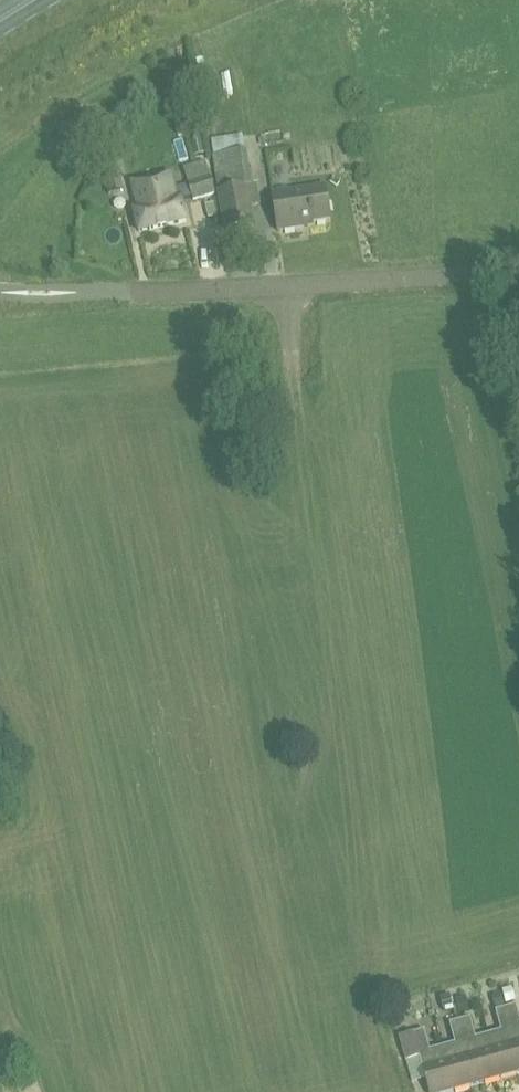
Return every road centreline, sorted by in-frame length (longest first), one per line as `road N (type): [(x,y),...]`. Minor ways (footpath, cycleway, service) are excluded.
road 1 (residential): [(132,291),(518,268)]

